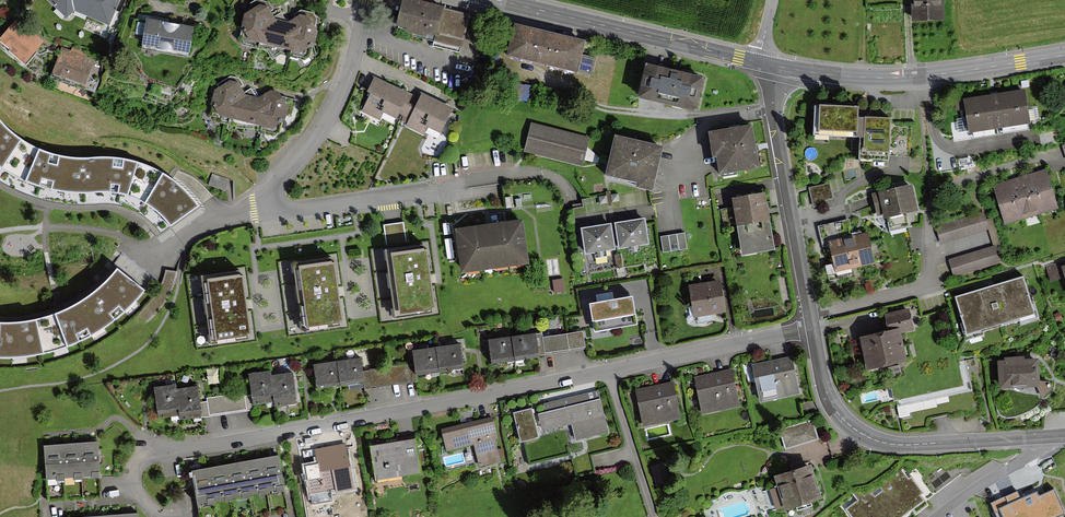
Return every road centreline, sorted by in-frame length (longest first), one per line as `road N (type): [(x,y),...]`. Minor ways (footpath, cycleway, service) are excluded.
road 1 (residential): [(158,516),(138,490),(148,459),(611,371)]
road 2 (residential): [(435,190),(283,212),(274,203),(280,181),(337,105),(367,0)]
road 3 (residential): [(813,328),(836,411),(874,439),(1040,436)]
road 4 (tertiary): [(778,66),(898,78),(1064,55)]
road 5 (tertiary): [(498,0),(759,62)]
road 6 (residential): [(993,238),(932,255),(923,286),(810,313)]
road 7 (residential): [(775,108),(810,313)]
road 8 (residential): [(611,371),(813,328)]
road 9 (residential): [(611,371),(656,516)]
road 10 (residential): [(1040,436),(1036,452),(939,516)]

